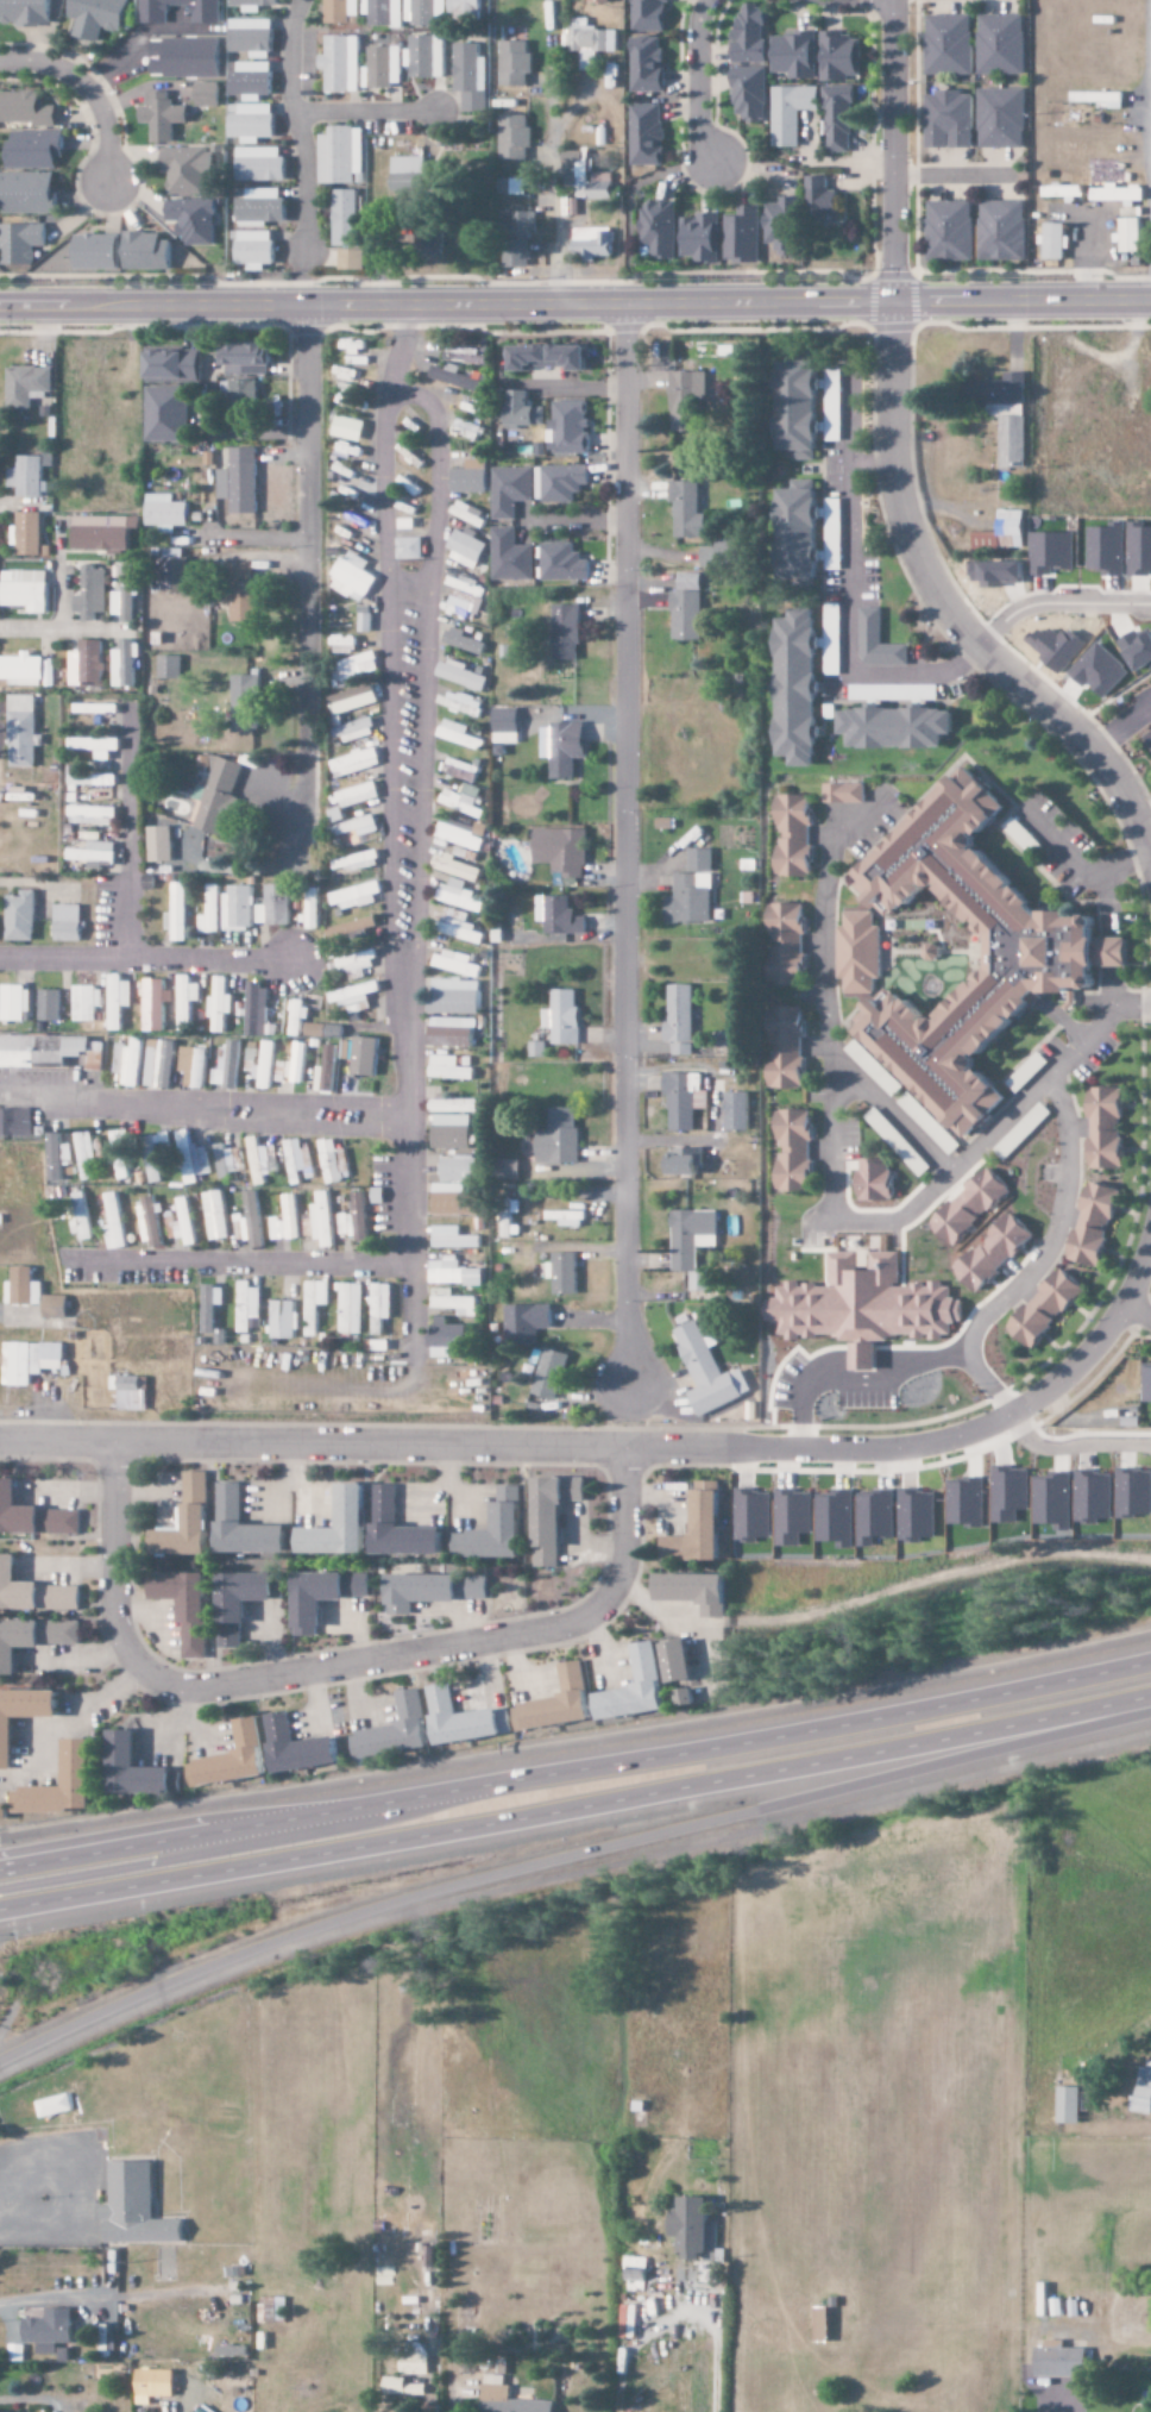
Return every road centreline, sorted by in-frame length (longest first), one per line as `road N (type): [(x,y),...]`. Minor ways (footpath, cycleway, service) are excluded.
road 1 (residential): [(1150,1218),(1119,1307),(1036,1398),(985,1428),(907,1447),(0,1439)]
road 2 (trunk): [(0,2060),(210,1965),(338,1918),(1150,1709)]
road 3 (trunk): [(0,1913),(612,1809),(1150,1693)]
road 4 (trunk): [(1150,1662),(606,1766),(0,1867)]
road 5 (tertiary): [(1150,297),(0,303)]
road 6 (residential): [(623,1382),(625,300)]
road 7 (residential): [(892,0),(888,446),(897,502),(939,606),(1086,746),(1118,790),(1150,865)]
road 8 (residential): [(621,1447),(619,1575),(587,1616),(564,1628),(184,1690),(132,1667),(112,1623),(112,1440)]
road 9 (residential): [(290,828),(304,785),(308,302)]
road 10 (trunk): [(474,1788),(257,1844),(0,1890)]
road 11 (residential): [(0,959),(287,963)]
road 12 (residential): [(128,704),(125,960)]
road 13 (residential): [(298,0),(287,33),(285,88),(304,162),(302,251)]
road 14 (residential): [(0,60),(42,65),(83,88),(102,126),(105,178)]
road 15 (residential): [(707,0),(696,36),(697,117),(709,159)]
road 16 (residential): [(290,114),(433,113)]

